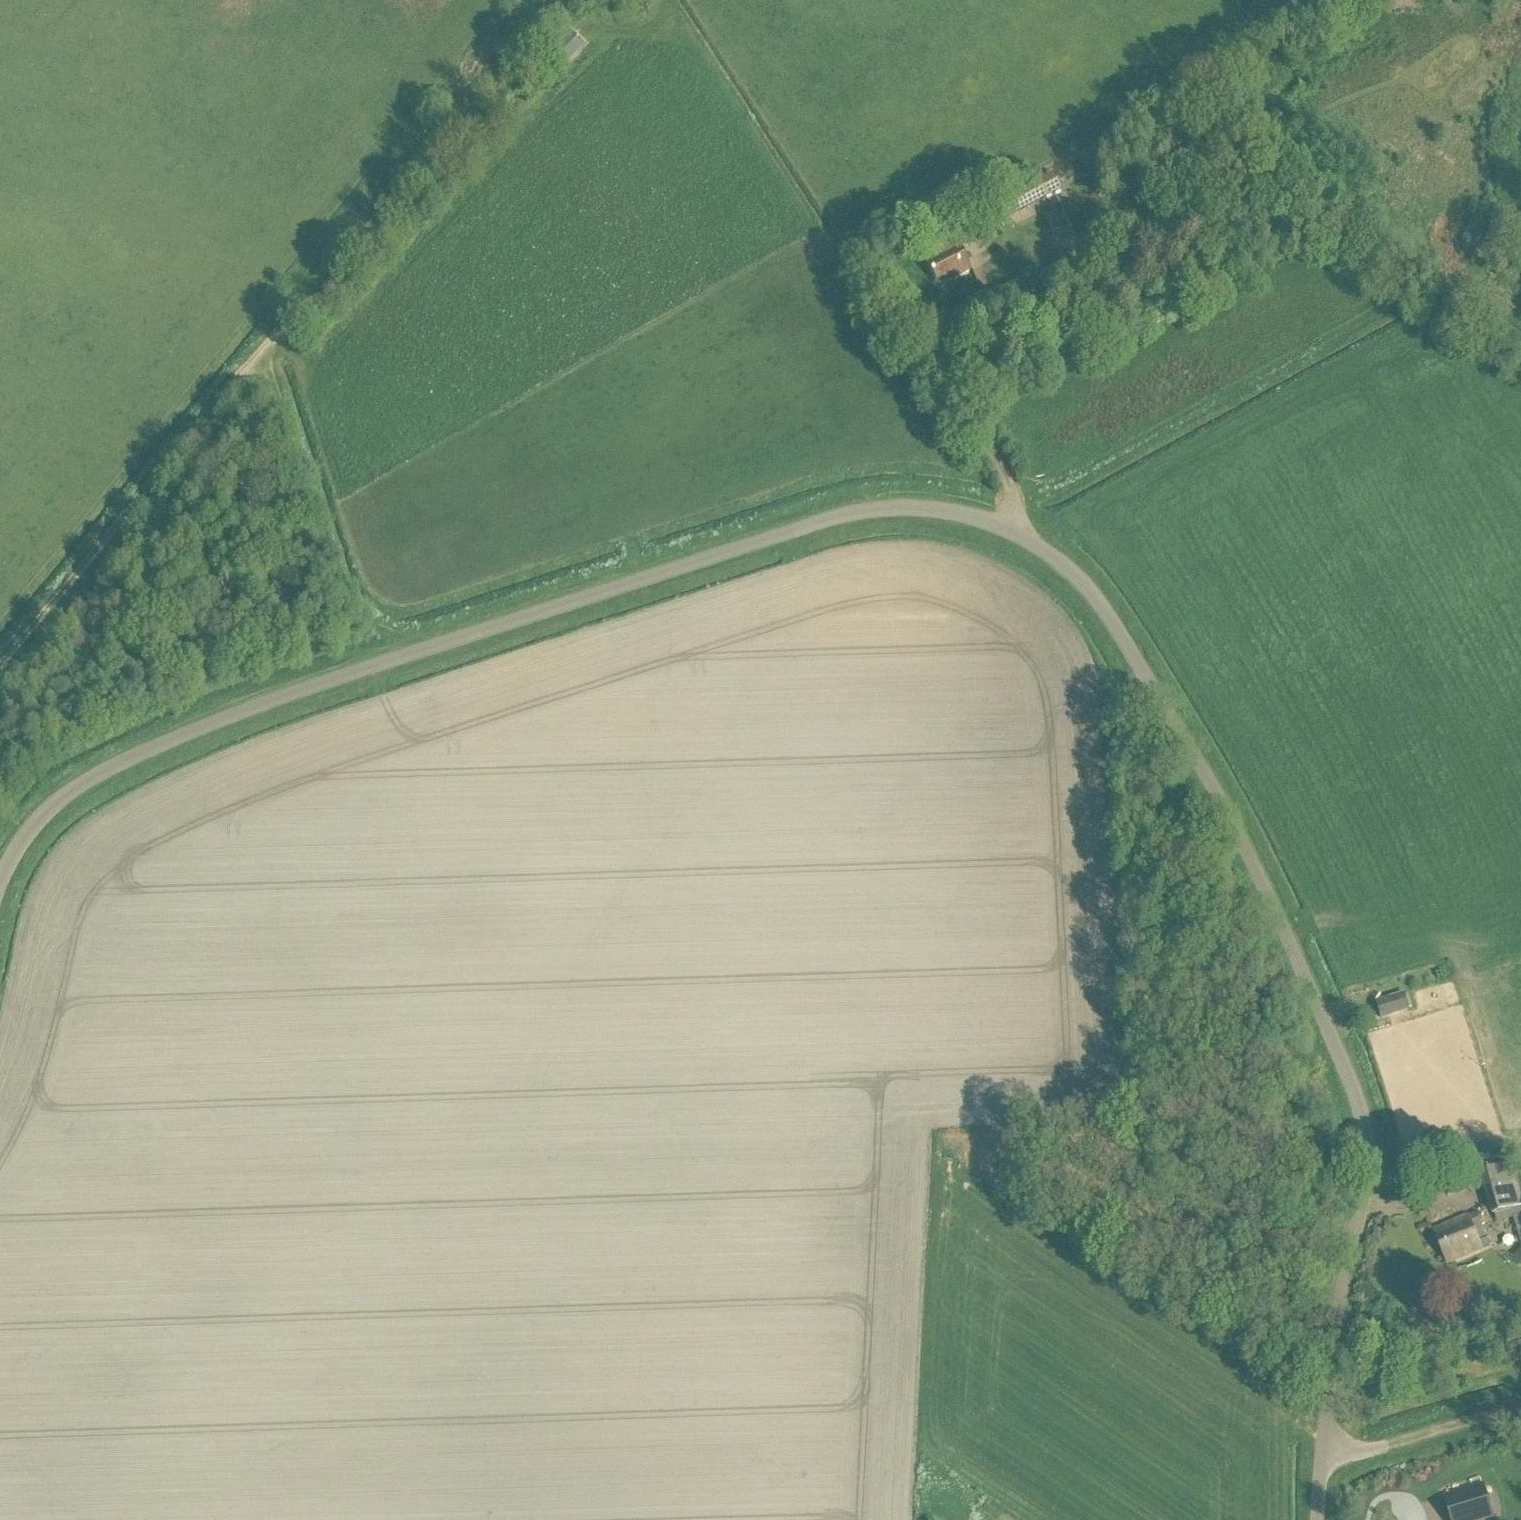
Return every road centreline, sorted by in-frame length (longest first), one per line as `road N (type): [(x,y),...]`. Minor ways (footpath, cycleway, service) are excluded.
road 1 (unclassified): [(0,890),(42,816),(107,768),(401,657),(829,519),(901,509),(963,514),(1012,532),(1076,578),(1157,697),(1235,830),(1348,1076),(1365,1173),(1320,1461)]
road 2 (track): [(0,668),(439,134),(562,0)]
road 3 (track): [(1017,508),(1380,313)]
road 4 (track): [(1520,1409),(1320,1461)]
road 5 (track): [(924,358),(1009,484),(1017,508)]

